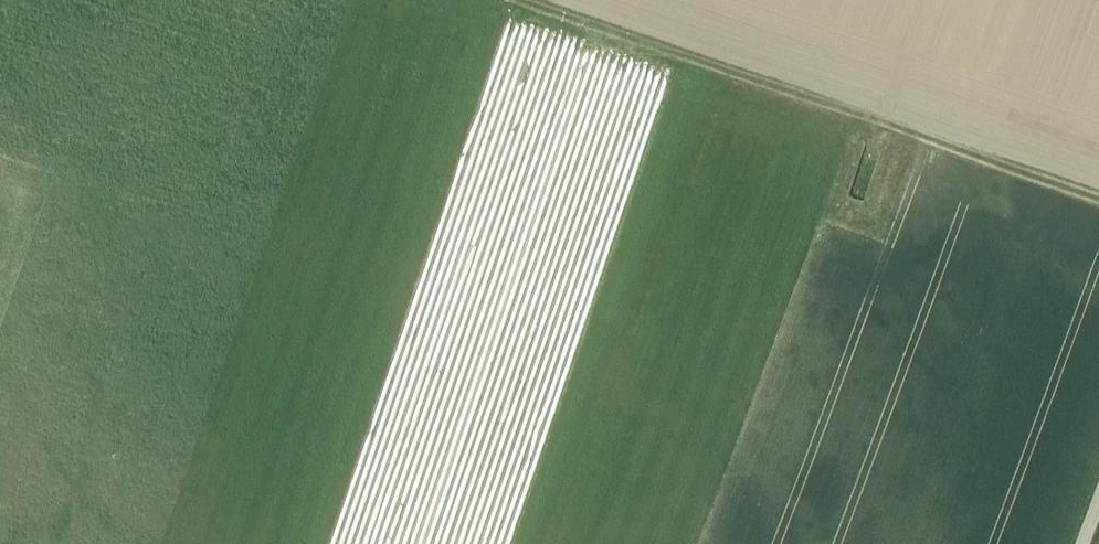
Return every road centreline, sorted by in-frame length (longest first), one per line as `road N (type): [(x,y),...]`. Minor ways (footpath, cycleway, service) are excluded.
road 1 (track): [(1098,201),(473,0)]

